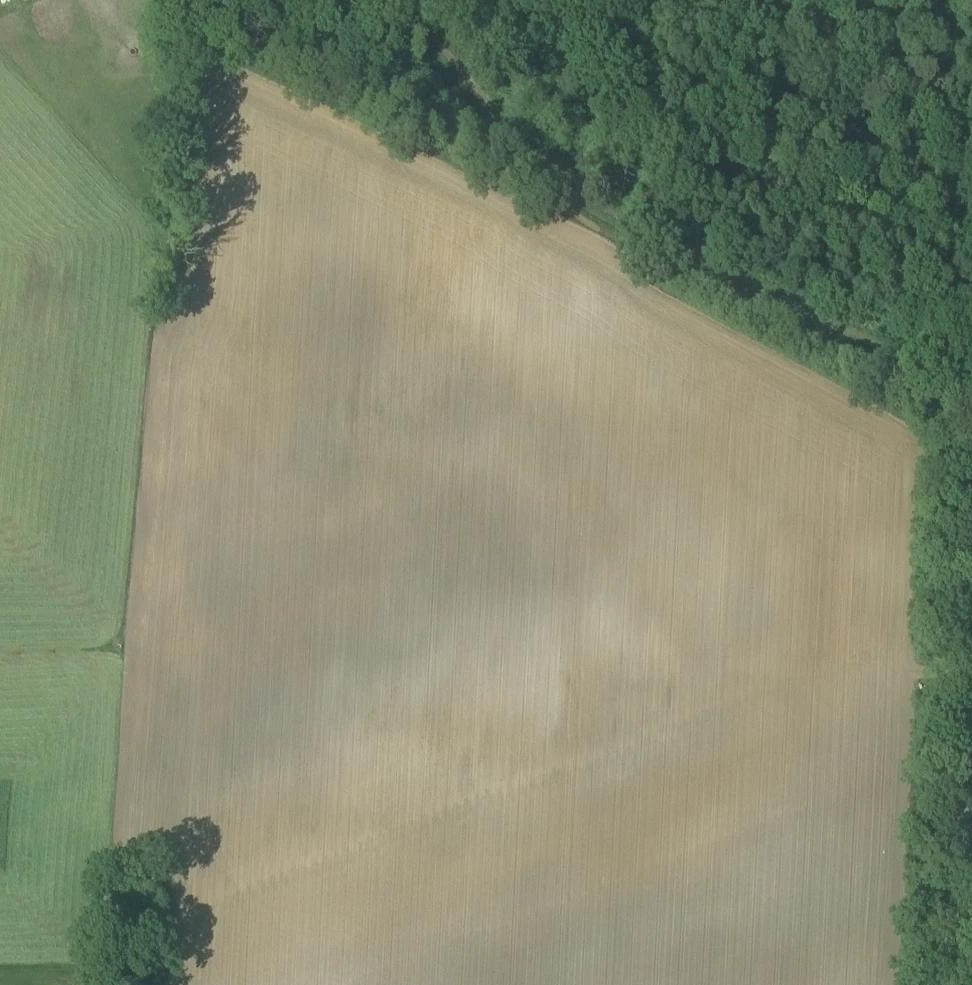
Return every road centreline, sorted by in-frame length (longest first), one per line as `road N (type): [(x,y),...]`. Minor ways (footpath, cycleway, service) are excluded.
road 1 (track): [(950,984),(971,638)]

